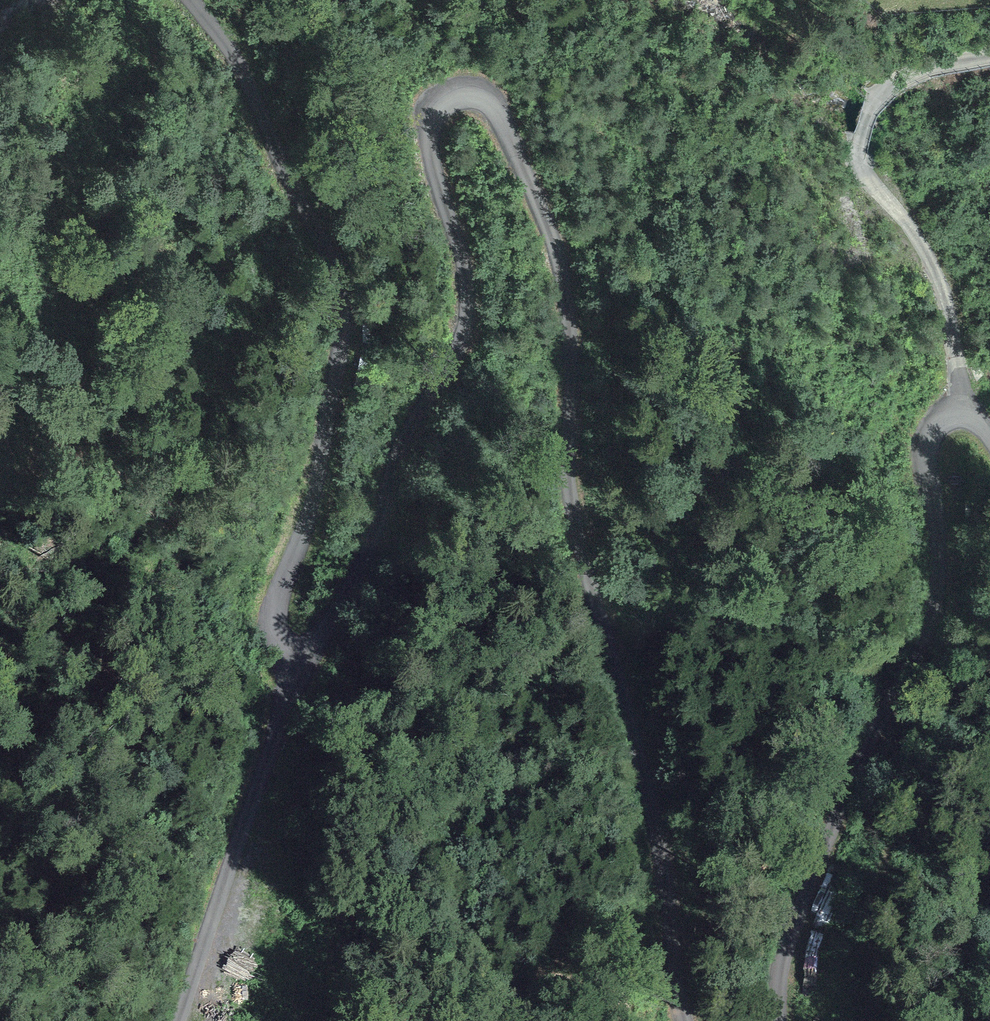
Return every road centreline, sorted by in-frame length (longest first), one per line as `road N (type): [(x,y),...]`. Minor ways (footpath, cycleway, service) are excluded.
road 1 (track): [(193,0),(222,37),(303,196),(339,312),(335,403),(273,618),(276,638),(289,652),(320,646),(354,591),(417,430),(465,351),(469,296),(431,146),(433,111),(456,93),(486,97),(527,175),(564,305),(570,491),(690,1020)]
road 2 (track): [(781,1020),(793,918),(844,787),(919,648),(938,591),(923,464),(931,434),(947,415),(967,407)]
road 3 (track): [(192,1020),(261,797),(289,652)]

